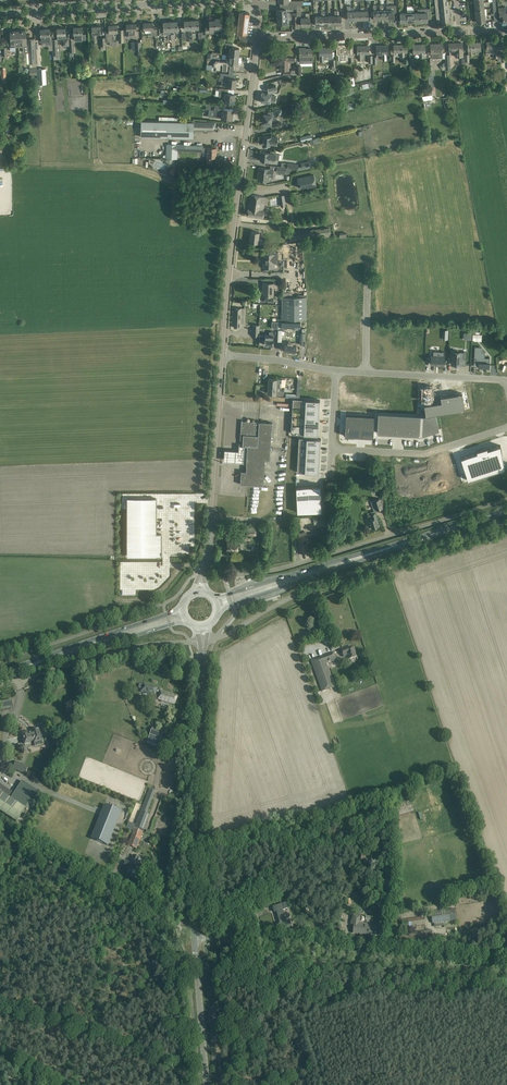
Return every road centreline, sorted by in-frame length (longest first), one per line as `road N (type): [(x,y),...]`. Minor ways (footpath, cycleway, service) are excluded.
road 1 (tertiary): [(222,355),(259,36)]
road 2 (unclassified): [(506,973),(194,936)]
road 3 (unclassified): [(194,936),(203,641)]
road 4 (tertiary): [(201,576),(222,355)]
road 5 (unclassified): [(194,936),(0,834)]
road 6 (tertiary): [(0,14),(216,0)]
road 7 (unclassified): [(203,641),(390,560)]
road 8 (residential): [(460,32),(259,36)]
road 9 (unclassified): [(14,681),(122,649),(203,641)]
road 10 (primary): [(0,675),(186,620)]
road 11 (primary): [(182,608),(0,673)]
road 12 (primary): [(219,611),(398,545)]
road 13 (primary): [(398,545),(215,598)]
road 14 (residential): [(506,429),(426,455),(331,449)]
road 15 (unclassified): [(223,575),(284,568),(395,534)]
road 16 (unclassified): [(206,1084),(194,936)]
road 17 (residential): [(365,371),(506,386)]

